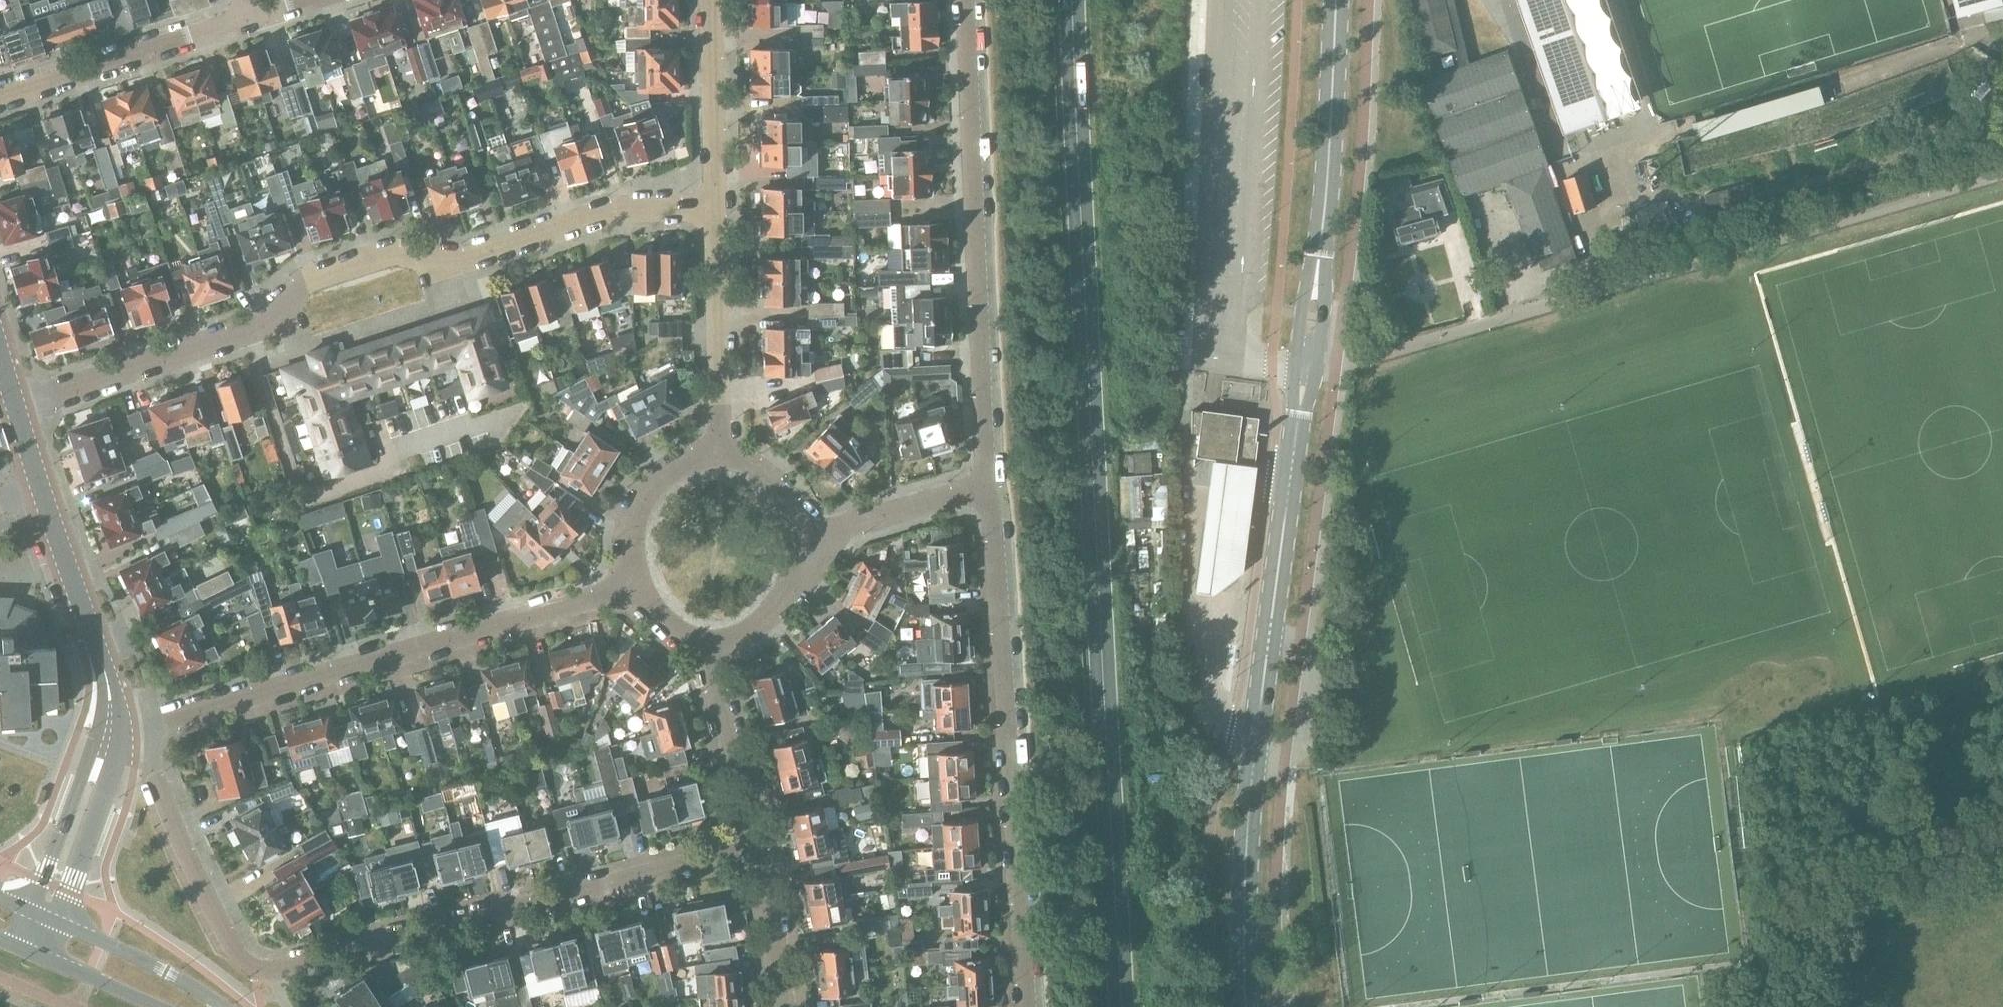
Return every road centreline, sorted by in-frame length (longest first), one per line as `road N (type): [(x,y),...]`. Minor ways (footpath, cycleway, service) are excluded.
road 1 (residential): [(756,846),(261,969),(234,949),(153,775),(119,724)]
road 2 (residential): [(16,410),(263,325),(308,279),(392,252),(458,262),(617,210),(715,208)]
road 3 (secondary): [(1247,1006),(1248,809),(1307,364)]
road 4 (residential): [(119,724),(165,721),(634,584)]
road 5 (residential): [(1025,1006),(988,487)]
road 6 (residential): [(988,487),(965,0)]
road 7 (secondary): [(1307,364),(1329,172),(1336,0)]
road 8 (unclassified): [(1307,364),(1376,354),(1613,289)]
road 9 (residential): [(0,100),(245,20)]
road 10 (residential): [(719,453),(715,208)]
road 11 (residential): [(715,208),(711,0)]
road 12 (tertiary): [(63,923),(119,724)]
road 13 (residential): [(756,846),(708,648)]
road 14 (tertiary): [(101,723),(30,910)]
road 15 (residential): [(799,537),(988,487)]
road 16 (residential): [(719,453),(673,466),(640,497),(628,535),(634,584)]
road 17 (secondary): [(218,1006),(149,961),(63,923)]
road 18 (tertiary): [(95,643),(40,488)]
road 19 (residential): [(784,1006),(756,846)]
road 20 (residential): [(708,648),(744,634),(783,600),(799,537)]
road 21 (secondary): [(32,953),(159,1006)]
road 22 (residential): [(799,537),(773,483),(719,453)]

